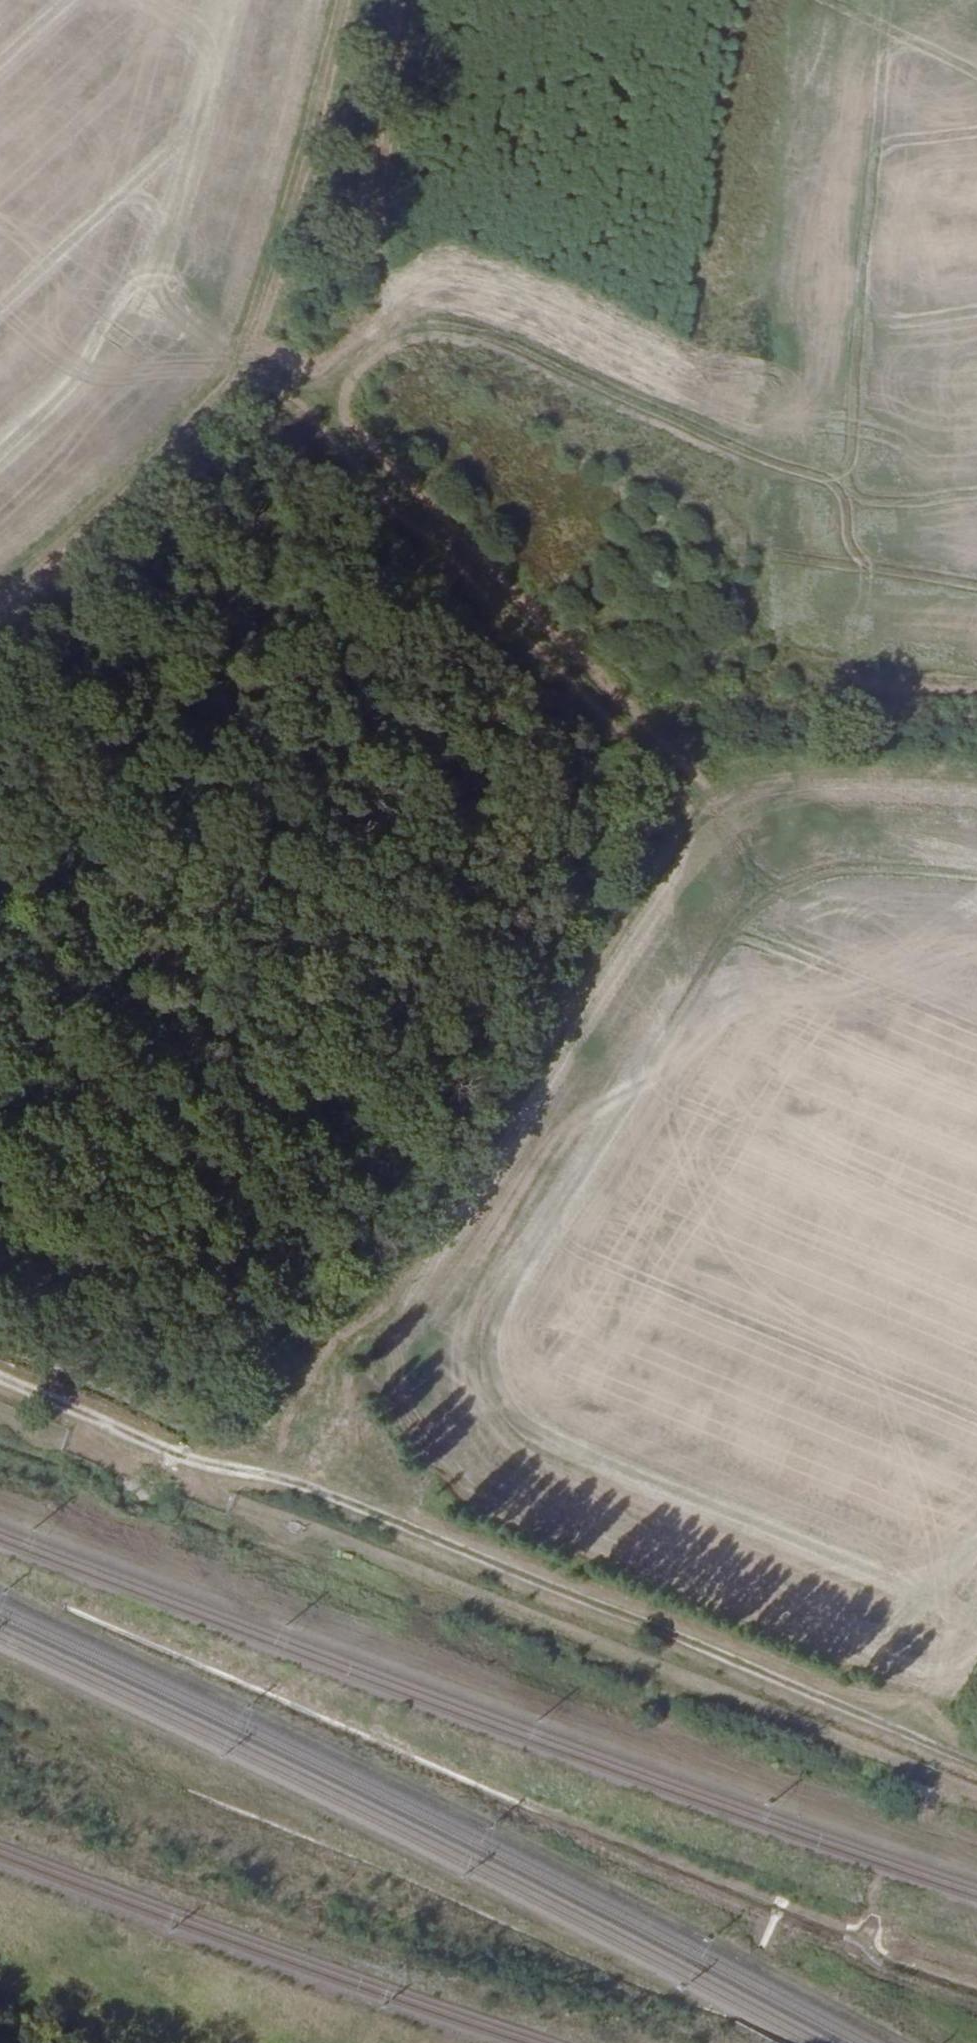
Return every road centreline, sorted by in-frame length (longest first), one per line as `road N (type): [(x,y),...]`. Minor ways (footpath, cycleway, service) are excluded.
road 1 (track): [(0,1380),(169,1452),(385,1522),(976,1766)]

